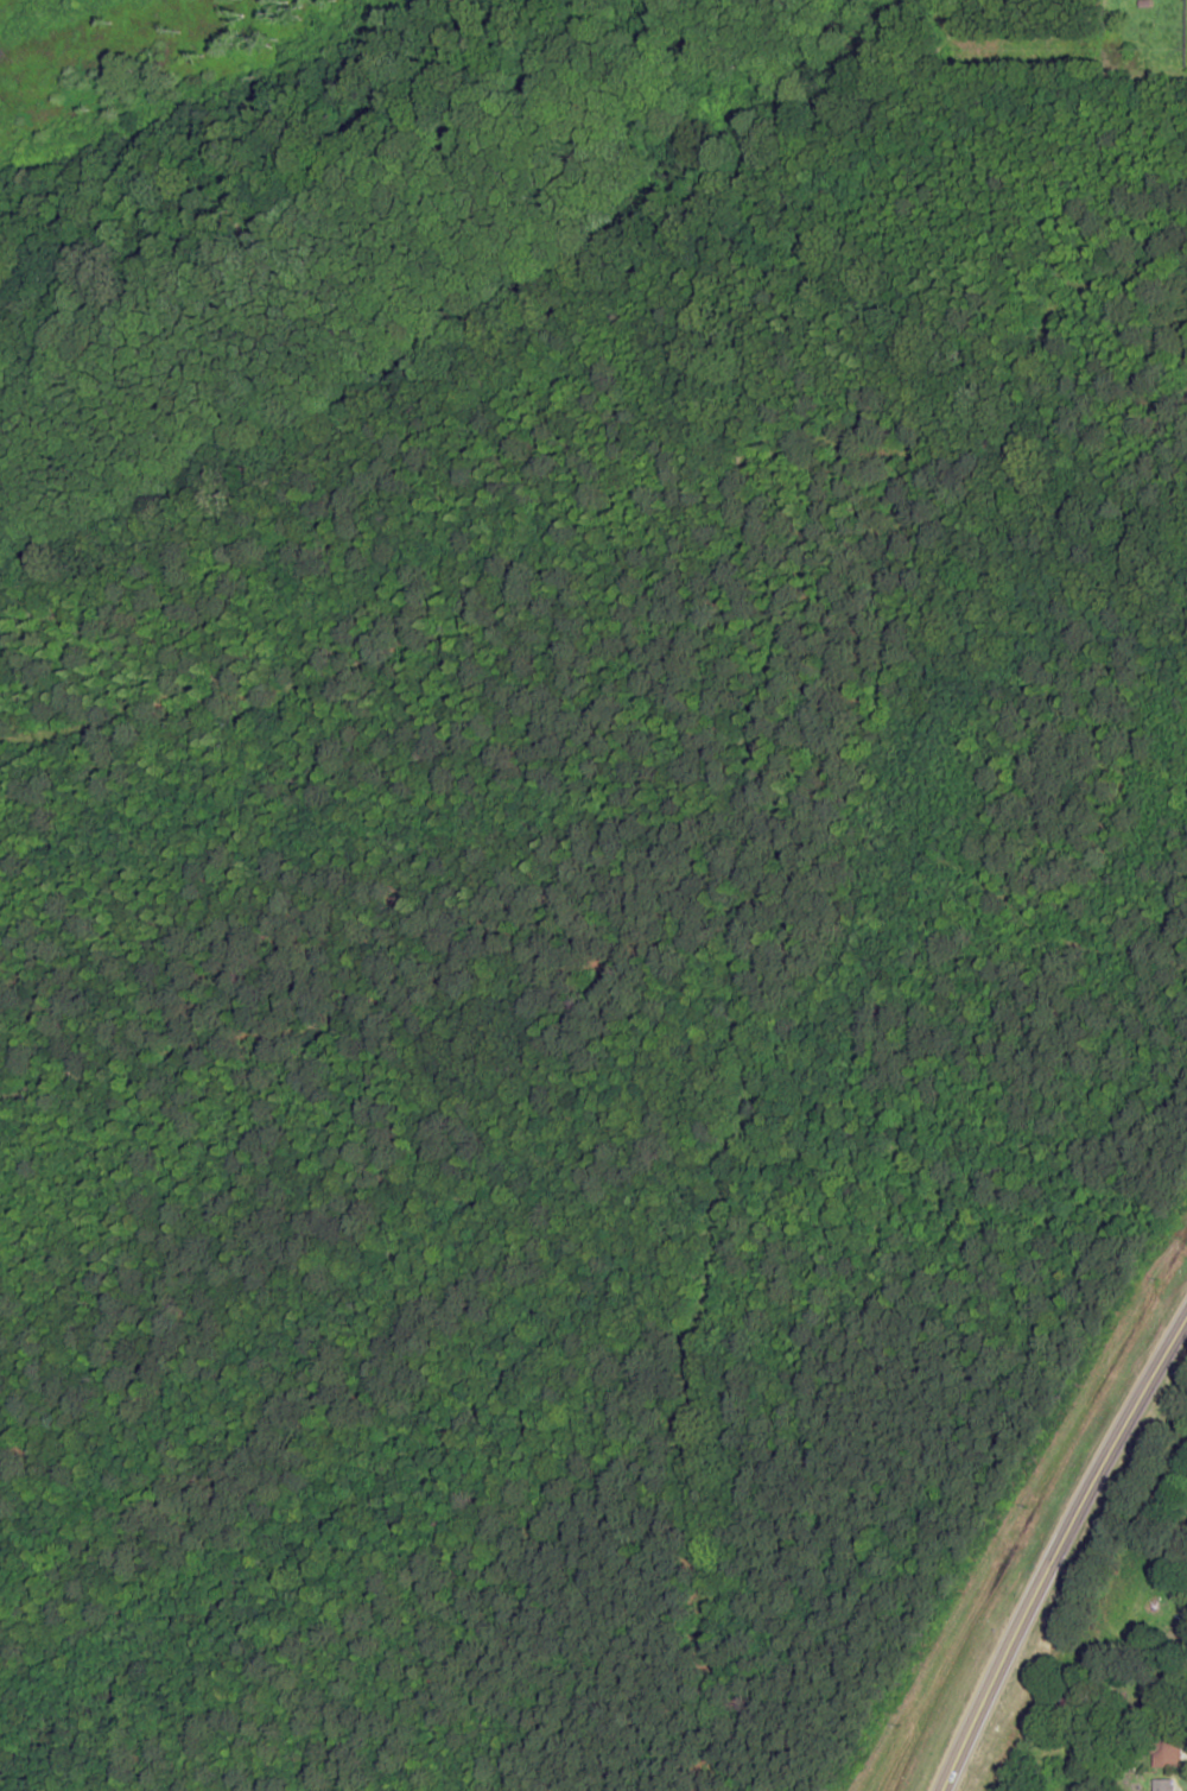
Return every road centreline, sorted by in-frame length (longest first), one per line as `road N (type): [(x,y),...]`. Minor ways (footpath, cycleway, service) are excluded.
road 1 (secondary): [(944,1790),(1083,1498),(1186,1315)]

